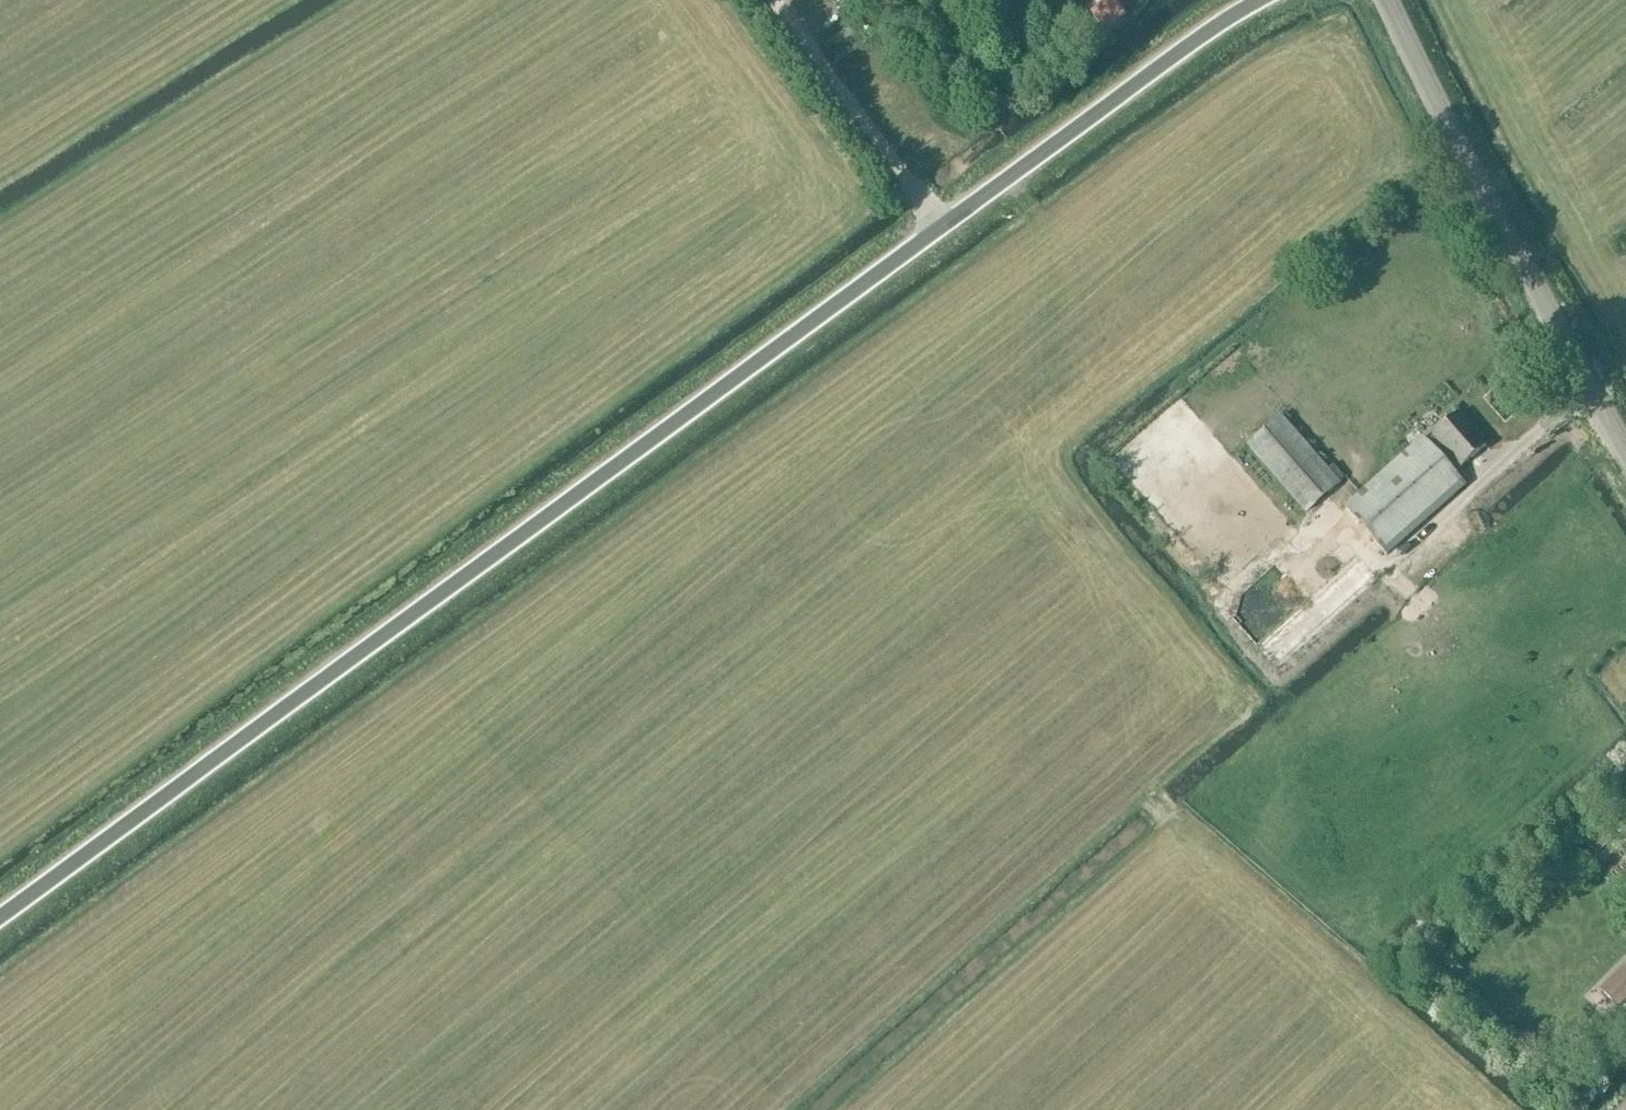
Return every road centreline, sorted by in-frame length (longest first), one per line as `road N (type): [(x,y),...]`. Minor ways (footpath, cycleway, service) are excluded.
road 1 (unclassified): [(0,917),(1260,0)]
road 2 (tertiary): [(1386,0),(1625,453)]

